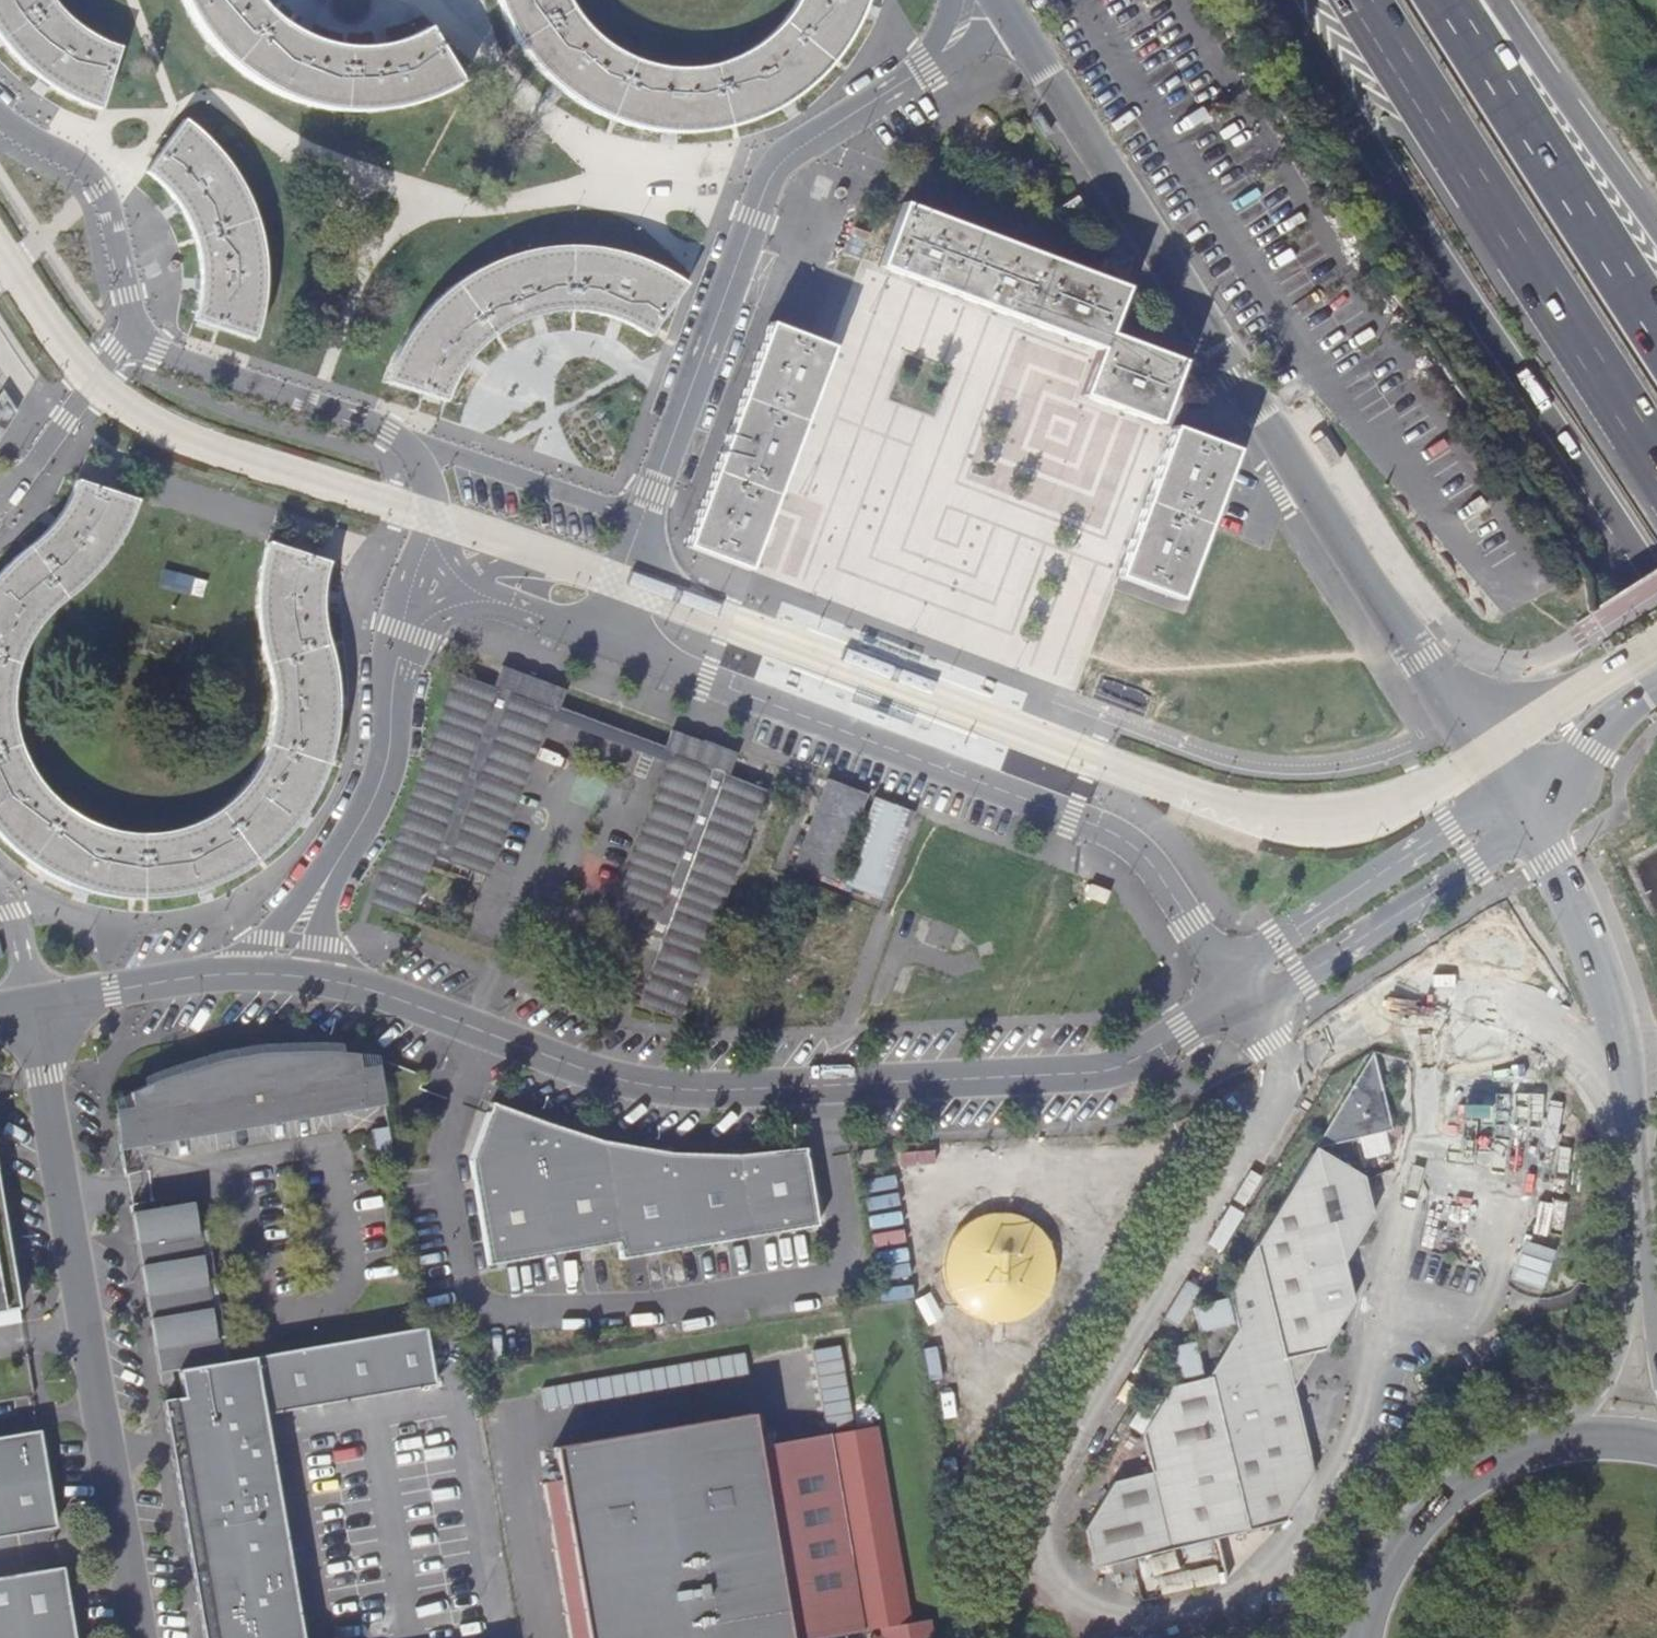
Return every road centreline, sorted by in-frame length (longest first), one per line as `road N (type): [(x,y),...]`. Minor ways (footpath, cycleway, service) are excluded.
road 1 (unclassified): [(1231,997),(1107,1072),(690,1091),(608,1077),(386,995),(280,975)]
road 2 (unclassified): [(1517,808),(1014,20)]
road 3 (unclassified): [(600,638),(1112,832),(1156,870),(1231,997)]
road 4 (unclassified): [(621,582),(779,165),(1014,20)]
road 5 (motorway): [(1278,0),(1656,577)]
road 6 (unclassified): [(141,1637),(32,1006)]
road 7 (motorway): [(1370,0),(1656,445)]
road 8 (unclassified): [(1231,997),(1276,1049),(1310,1059),(1398,1010),(1477,1002),(1521,1007),(1627,1078)]
road 9 (unclassified): [(280,975),(366,821),(388,762),(408,635),(464,581)]
road 10 (motorway): [(1656,340),(1439,0)]
road 11 (unclassified): [(1517,808),(1474,809),(1251,951),(1231,997)]
road 12 (unclassified): [(1231,997),(1303,976),(1475,863),(1500,846),(1517,808)]
road 13 (unclassified): [(1627,1078),(1588,938),(1517,808)]
road 14 (primary): [(1558,1442),(1503,1461),(1427,1514),(1386,1573),(1365,1637)]
road 15 (motorway): [(1656,232),(1483,0)]
road 16 (unclassified): [(0,116),(96,178),(114,224),(133,336)]
road 17 (unclassified): [(280,975),(200,977),(32,1006)]
road 18 (residential): [(0,497),(133,336)]
road 19 (unclassified): [(1634,1256),(1621,1339),(1558,1442)]
road 20 (unclassified): [(1634,1256),(1627,1078)]
road 21 (unclassified): [(1517,808),(1565,778),(1643,694)]
road 22 (unclassified): [(464,581),(600,638)]
road 23 (unclassified): [(1656,1374),(1634,1256)]

